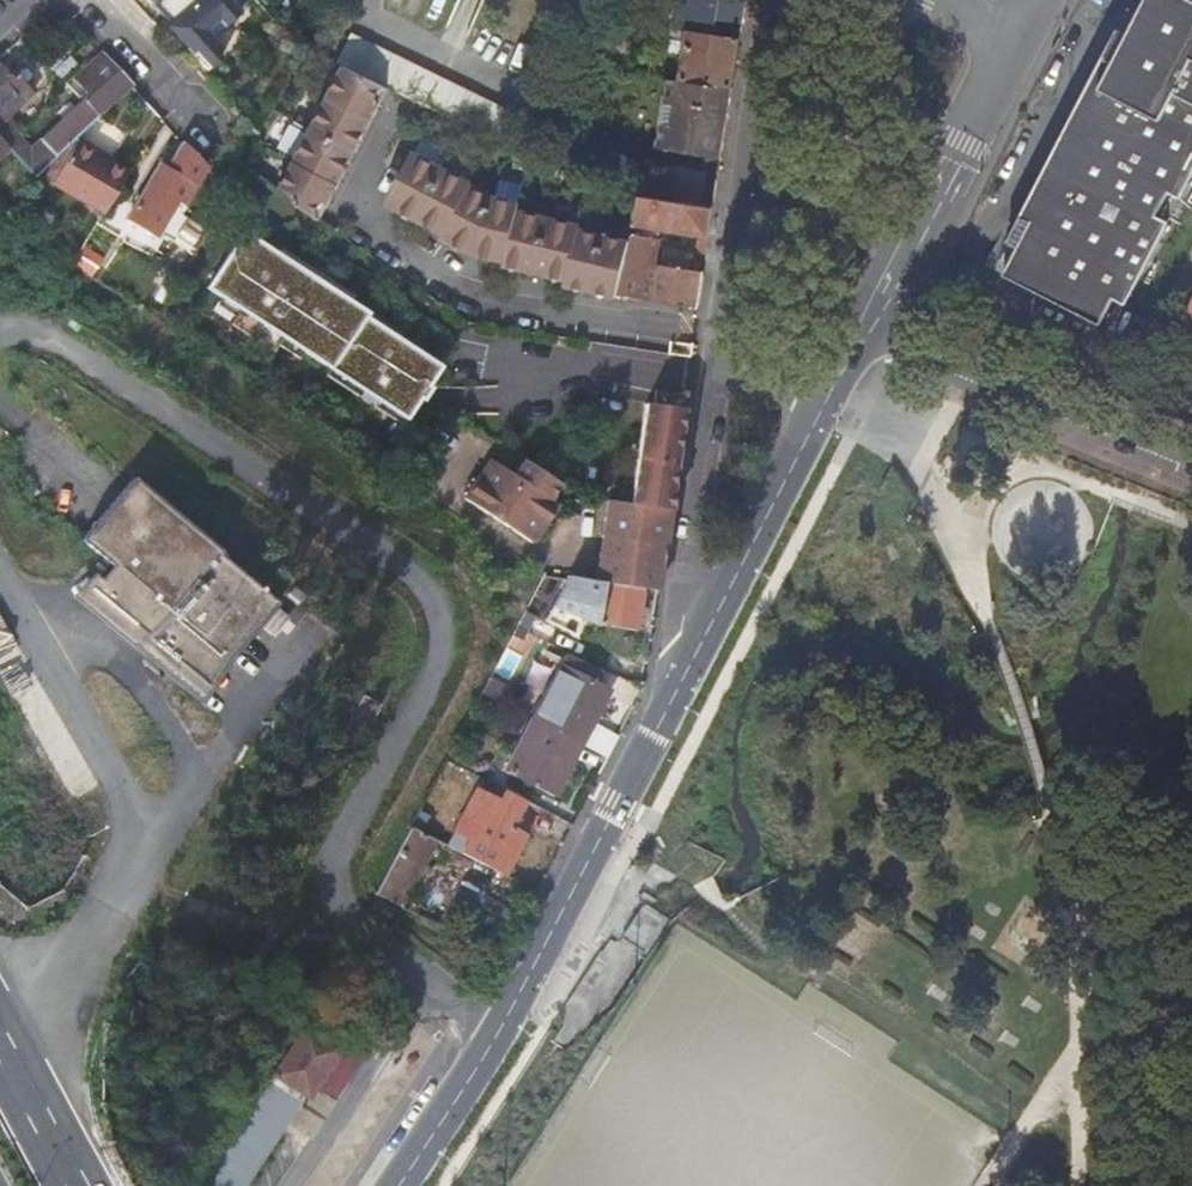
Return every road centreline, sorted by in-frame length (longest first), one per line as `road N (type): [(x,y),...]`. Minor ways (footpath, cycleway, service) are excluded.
road 1 (secondary): [(404,1185),(500,1039),(672,710)]
road 2 (residential): [(771,7),(719,376)]
road 3 (residential): [(1191,456),(868,328)]
road 4 (secondary): [(672,710),(826,407)]
road 5 (residential): [(719,376),(672,710)]
road 6 (secondary): [(868,328),(1013,26)]
road 7 (unknown): [(1084,1017),(1138,1023),(1164,1054),(1156,1140),(1191,1176)]
road 8 (motorway): [(76,1185),(0,1040)]
road 9 (residential): [(197,120),(88,0)]

